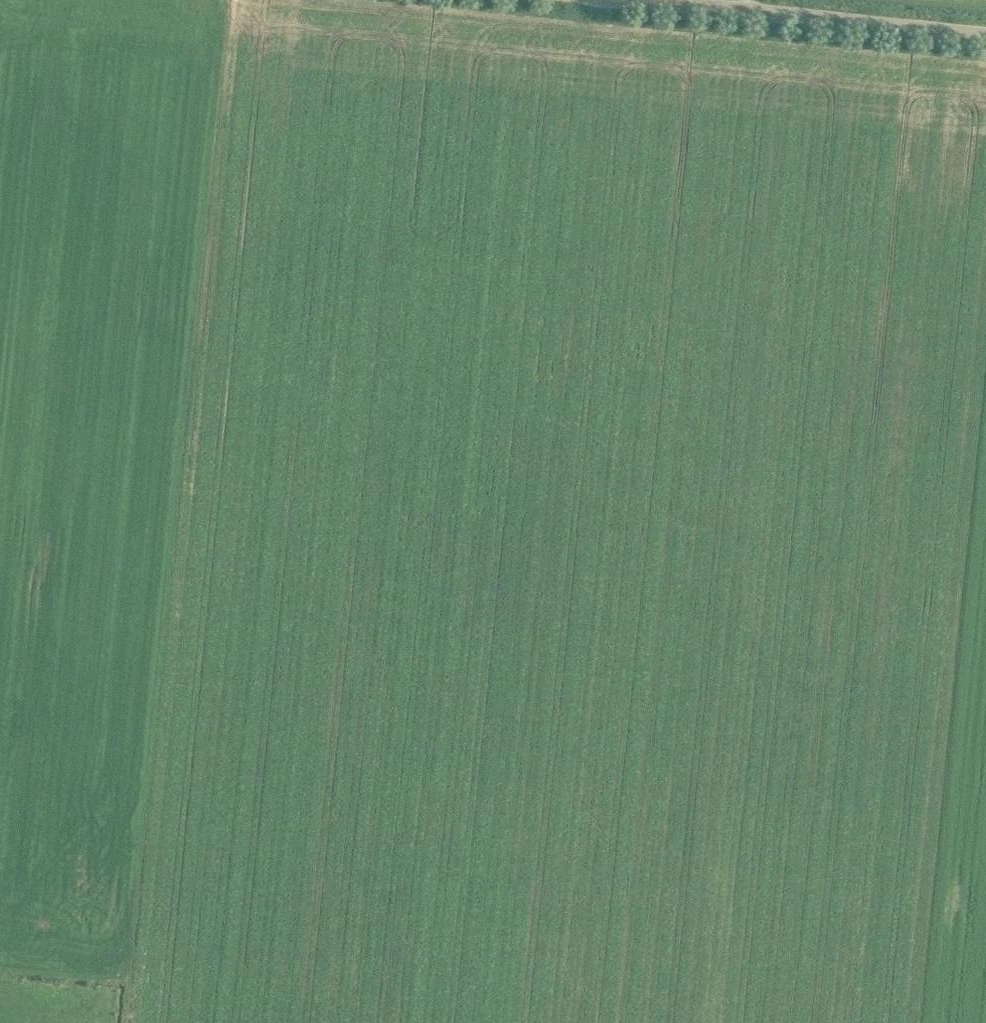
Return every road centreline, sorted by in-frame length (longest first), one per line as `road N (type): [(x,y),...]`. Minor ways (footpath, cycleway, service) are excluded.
road 1 (unclassified): [(985,34),(638,0)]

